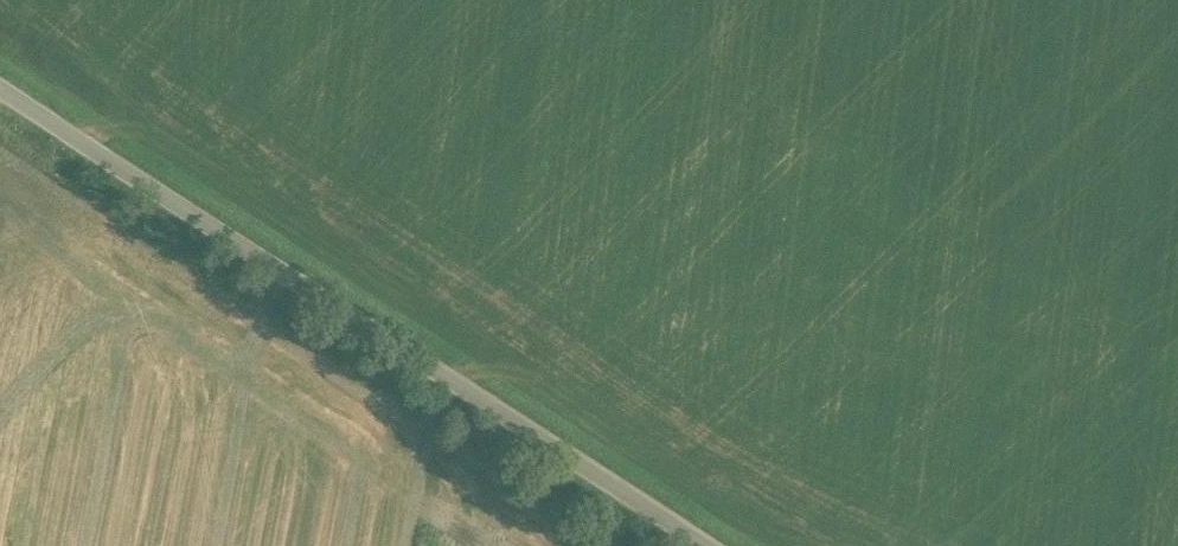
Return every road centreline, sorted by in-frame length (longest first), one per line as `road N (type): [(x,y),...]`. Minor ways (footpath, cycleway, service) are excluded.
road 1 (unclassified): [(704,545),(0,88)]

